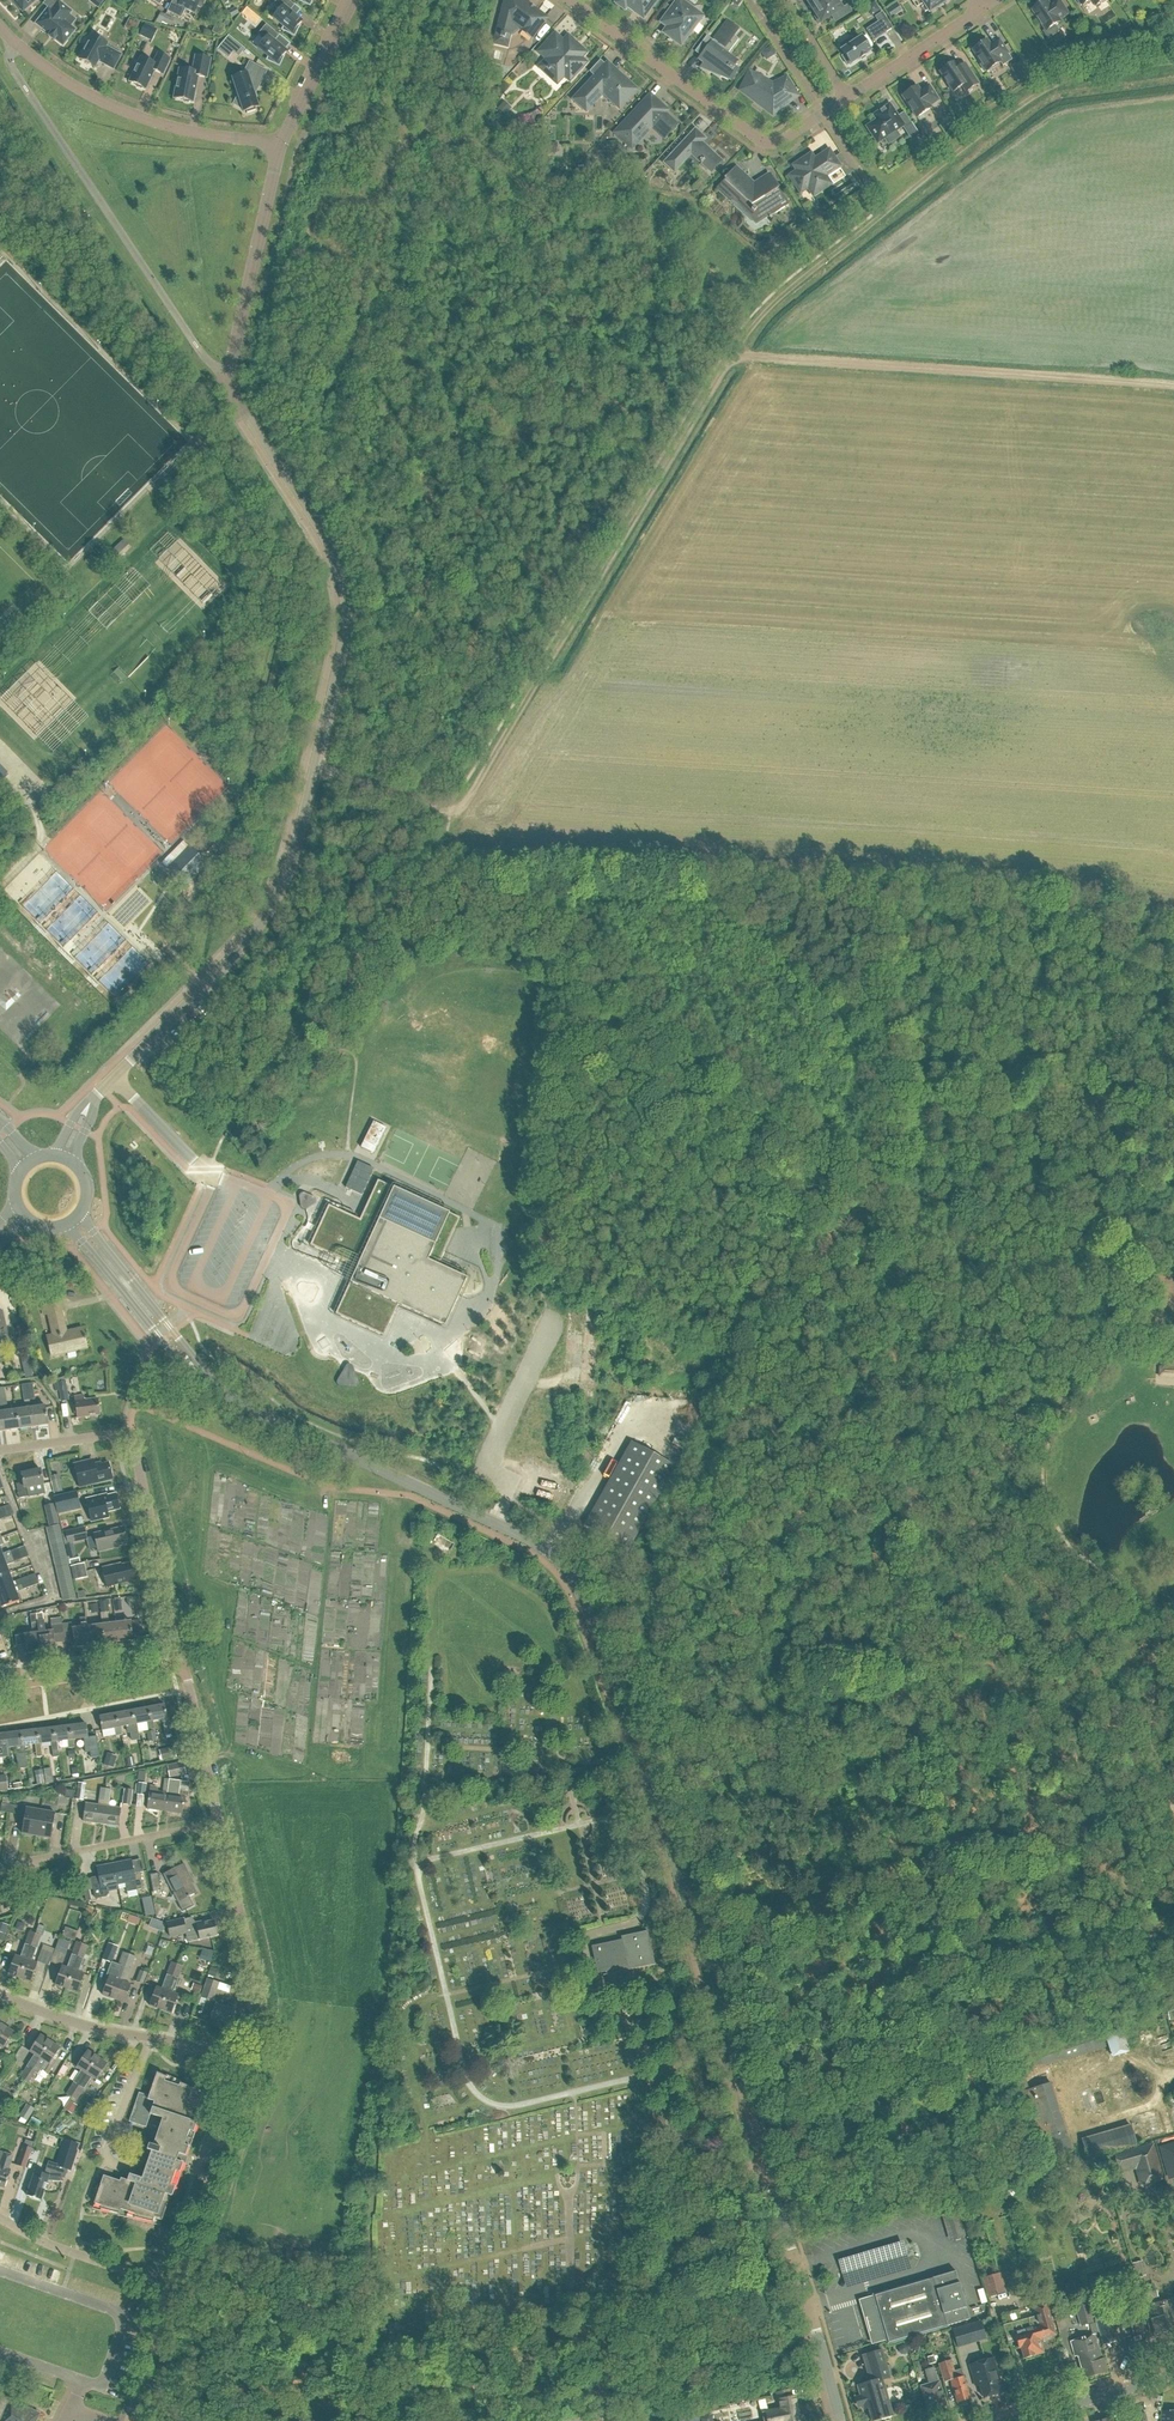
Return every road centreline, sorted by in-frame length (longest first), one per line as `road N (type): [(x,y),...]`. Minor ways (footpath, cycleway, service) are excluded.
road 1 (track): [(447,813),(463,800),(755,319),(1039,94),(1077,77),(1173,63)]
road 2 (unclassified): [(762,2156),(665,1829),(564,1567),(532,1542),(210,1385)]
road 3 (unclassified): [(230,370),(232,393),(334,564),(343,630),(294,851),(273,900),(251,934),(101,1092)]
road 4 (track): [(203,1756),(227,1753),(231,1739),(222,1683),(234,1598),(198,1576),(210,1472),(236,1472),(316,1507),(334,1493)]
road 5 (track): [(1173,388),(730,355)]
road 6 (residential): [(230,370),(207,361),(16,75),(17,46)]
road 7 (residential): [(570,0),(761,142),(781,142),(846,98)]
road 8 (unclassified): [(280,146),(120,110),(17,46)]
road 9 (unclassified): [(839,2420),(762,2156)]
road 10 (residential): [(588,2363),(762,2156)]
road 11 (residential): [(247,2069),(263,2014),(219,1823)]
road 12 (residential): [(182,1664),(129,1432)]
road 13 (unclassified): [(230,370),(280,146)]
road 14 (residential): [(174,2285),(247,2069)]
road 15 (residential): [(0,1865),(219,1823)]
road 16 (unclassified): [(63,1227),(210,1385)]
road 17 (unclassified): [(210,1385),(81,1212)]
road 18 (residential): [(174,2285),(76,2254),(0,2217)]
road 19 (residential): [(0,1687),(182,1664)]
road 20 (tertiary): [(1018,2420),(1150,2386),(1173,2371)]
road 21 (unclassified): [(280,146),(354,0)]
road 22 (residential): [(219,1823),(182,1664)]
road 23 (residential): [(846,98),(980,10)]
road 24 (residential): [(150,2038),(0,1994)]
road 25 (residential): [(130,2420),(174,2285)]
road 26 (track): [(315,766),(447,813)]
road 27 (residential): [(0,1451),(129,1432)]

